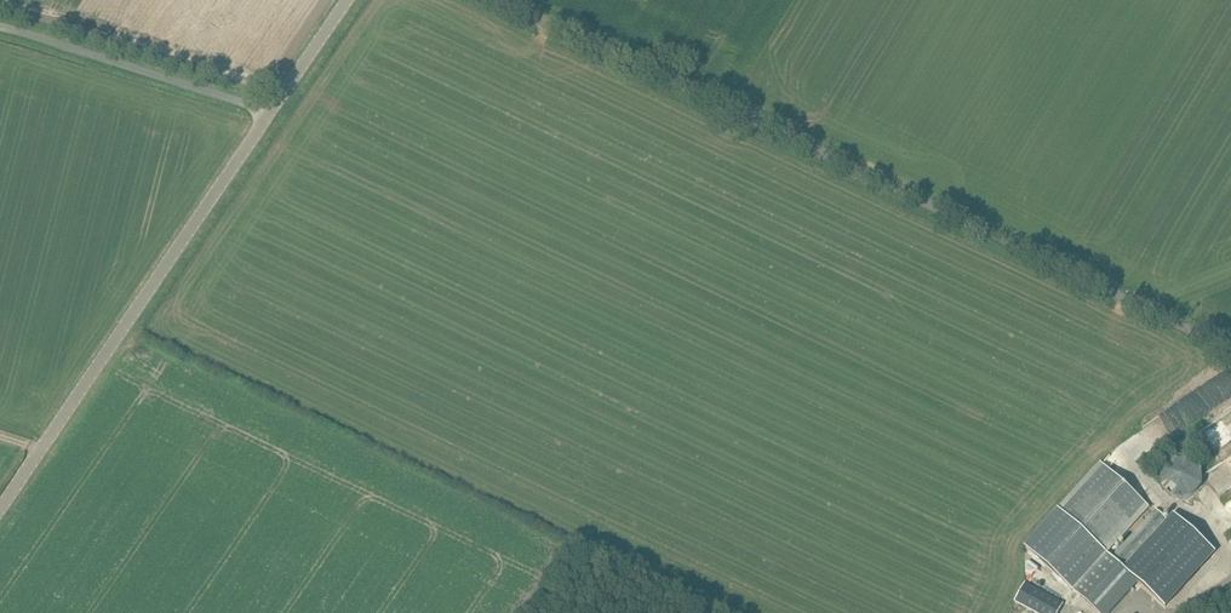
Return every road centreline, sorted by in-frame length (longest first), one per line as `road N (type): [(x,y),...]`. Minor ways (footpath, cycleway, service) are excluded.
road 1 (unclassified): [(1230,350),(503,0)]
road 2 (unclassified): [(0,502),(271,113)]
road 3 (unclassified): [(271,113),(0,31)]
road 4 (unclassified): [(271,113),(350,0)]

